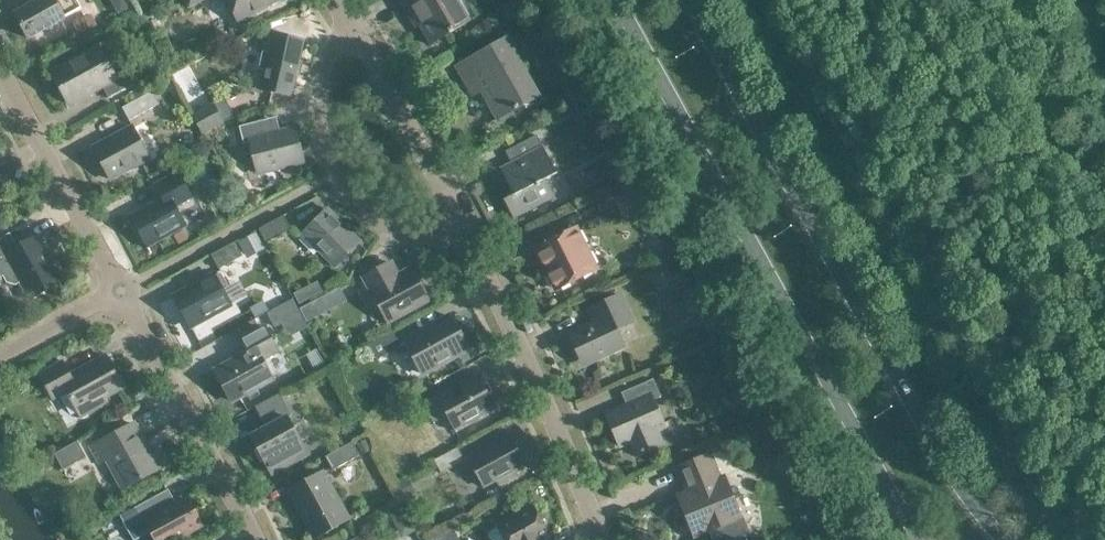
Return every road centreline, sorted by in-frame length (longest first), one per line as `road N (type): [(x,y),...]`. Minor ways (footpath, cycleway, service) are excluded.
road 1 (secondary): [(1007,539),(923,421),(689,0)]
road 2 (secondary): [(614,0),(920,539)]
road 3 (residential): [(598,539),(468,245)]
road 4 (residential): [(121,290),(255,539)]
road 5 (residential): [(0,73),(121,290)]
road 6 (residential): [(121,290),(334,173)]
road 7 (residential): [(468,245),(355,34)]
road 8 (residential): [(468,245),(399,238),(350,199),(334,173)]
road 9 (residential): [(334,173),(320,129),(323,72),(355,34)]
road 10 (residential): [(0,357),(121,290)]

